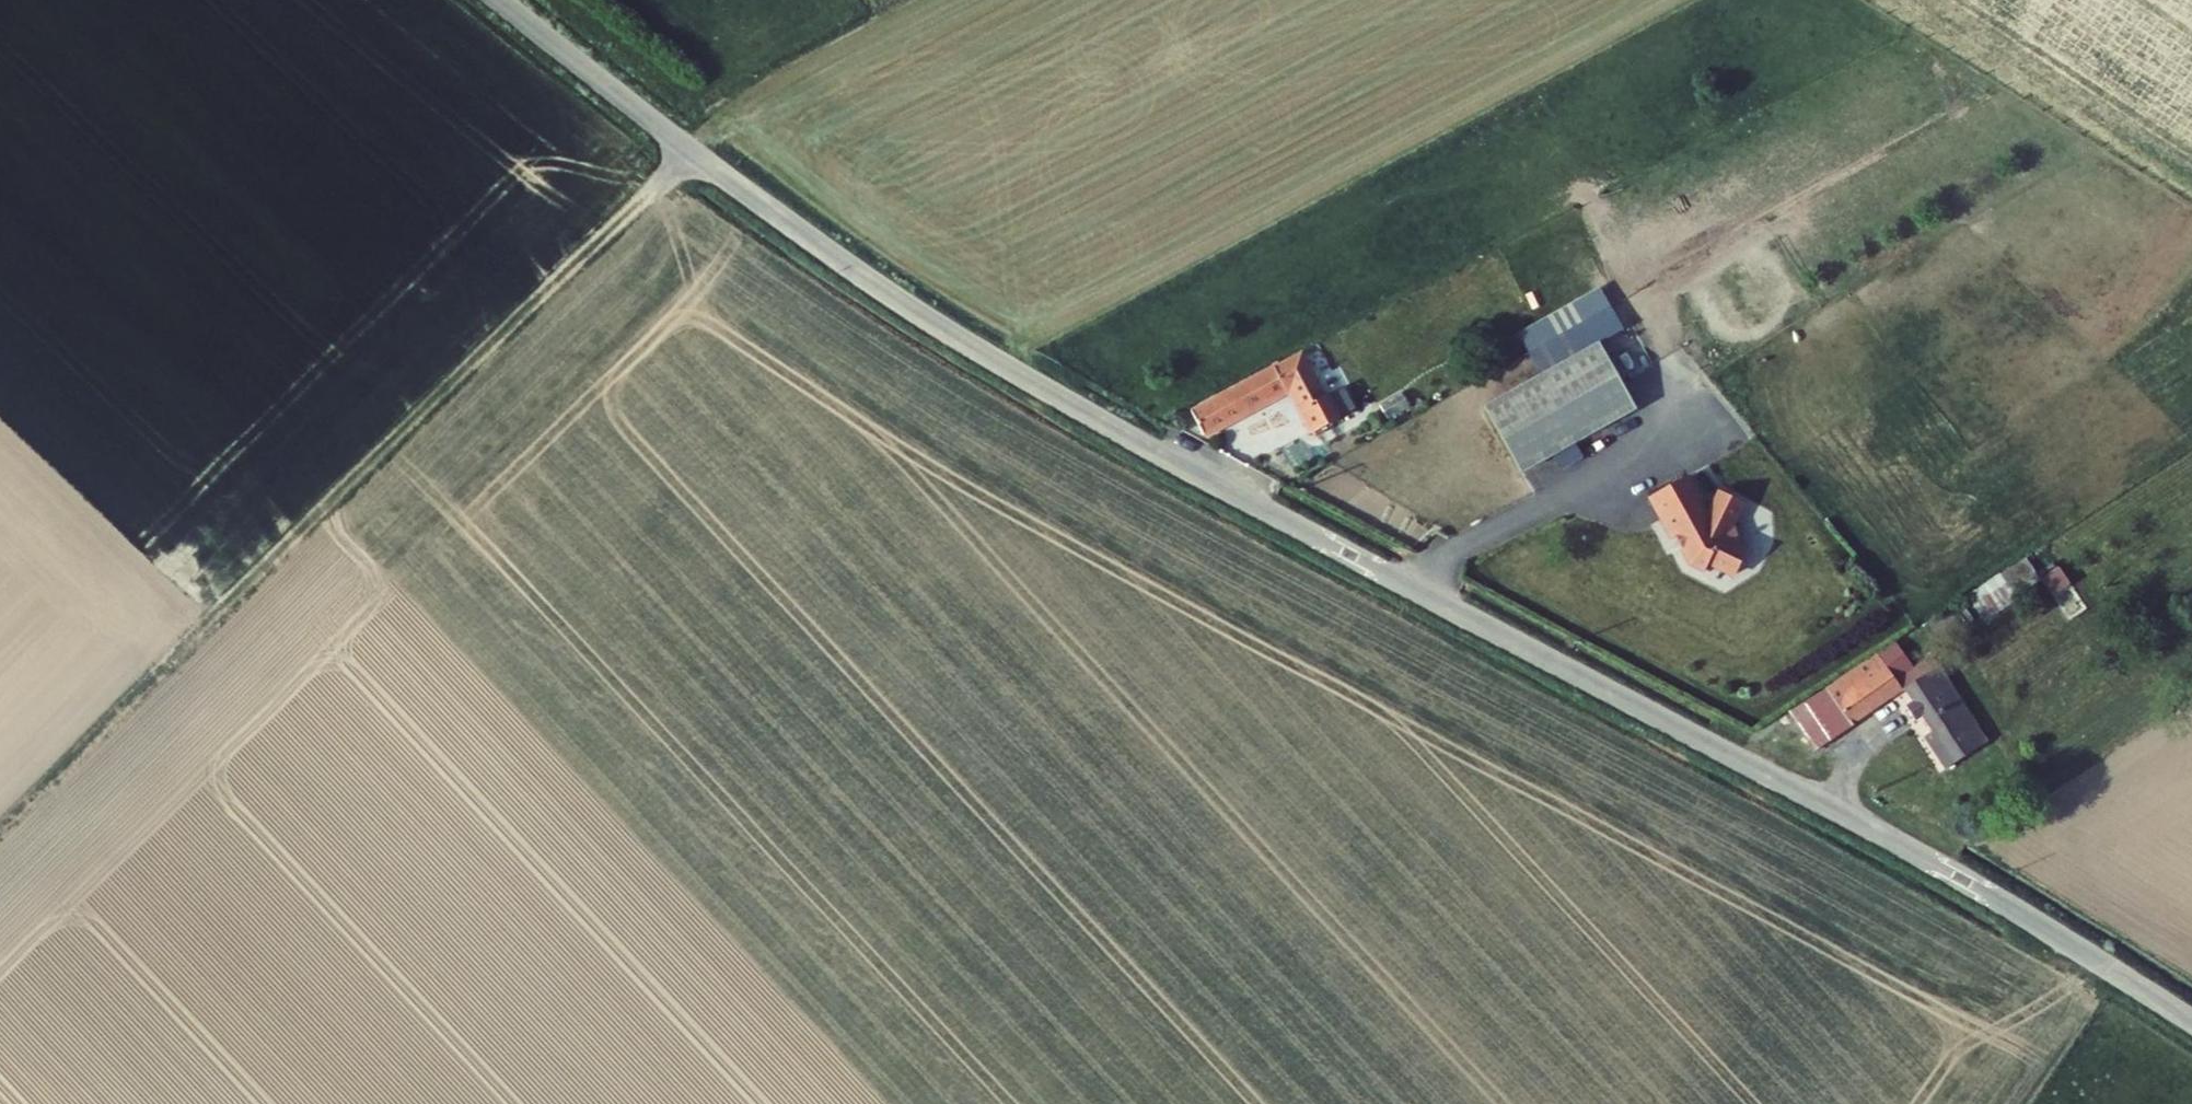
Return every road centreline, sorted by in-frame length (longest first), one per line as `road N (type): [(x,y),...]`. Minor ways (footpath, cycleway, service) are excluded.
road 1 (unclassified): [(503,0),(660,125),(945,330),(1382,572),(1946,869),(2191,1022)]

